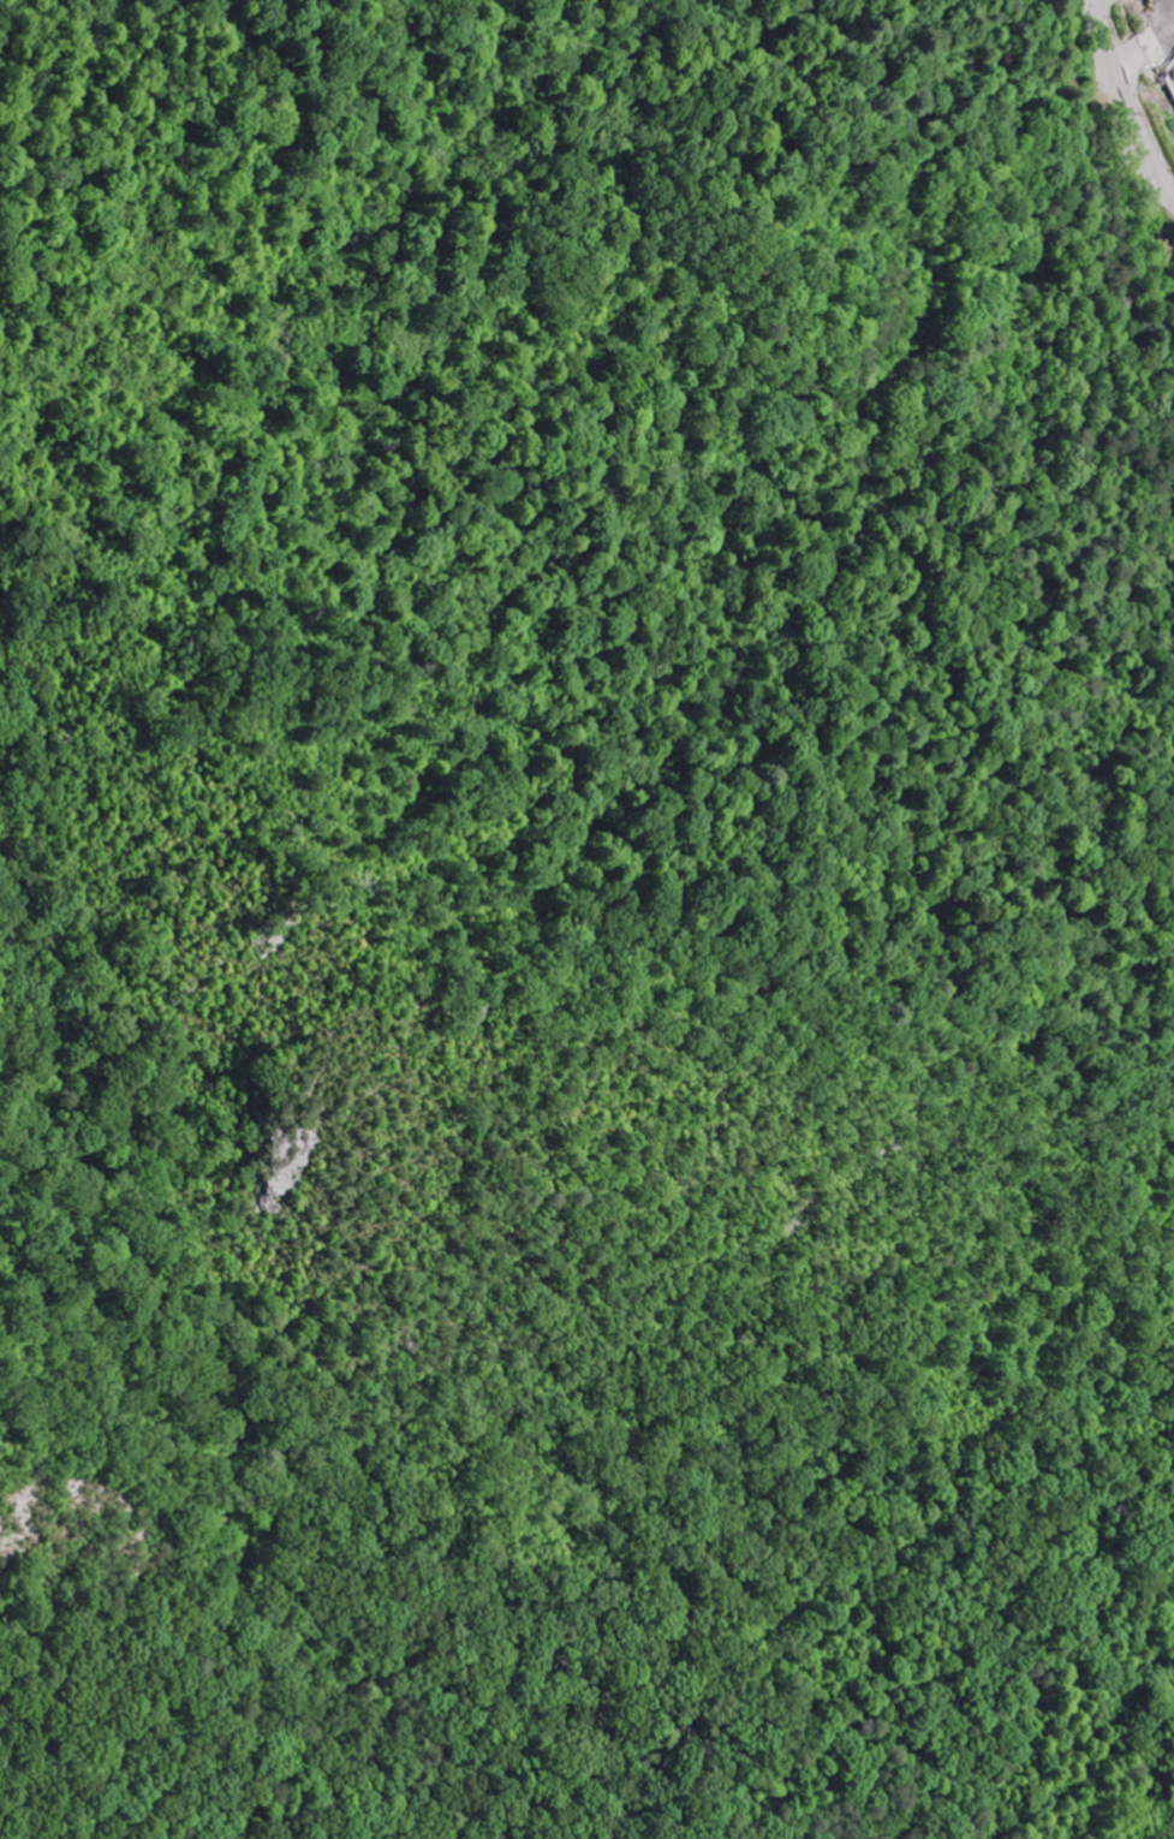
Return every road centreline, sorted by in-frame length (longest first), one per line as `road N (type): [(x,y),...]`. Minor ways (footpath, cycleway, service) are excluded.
road 1 (residential): [(1173,192),(1126,90),(1098,0)]

